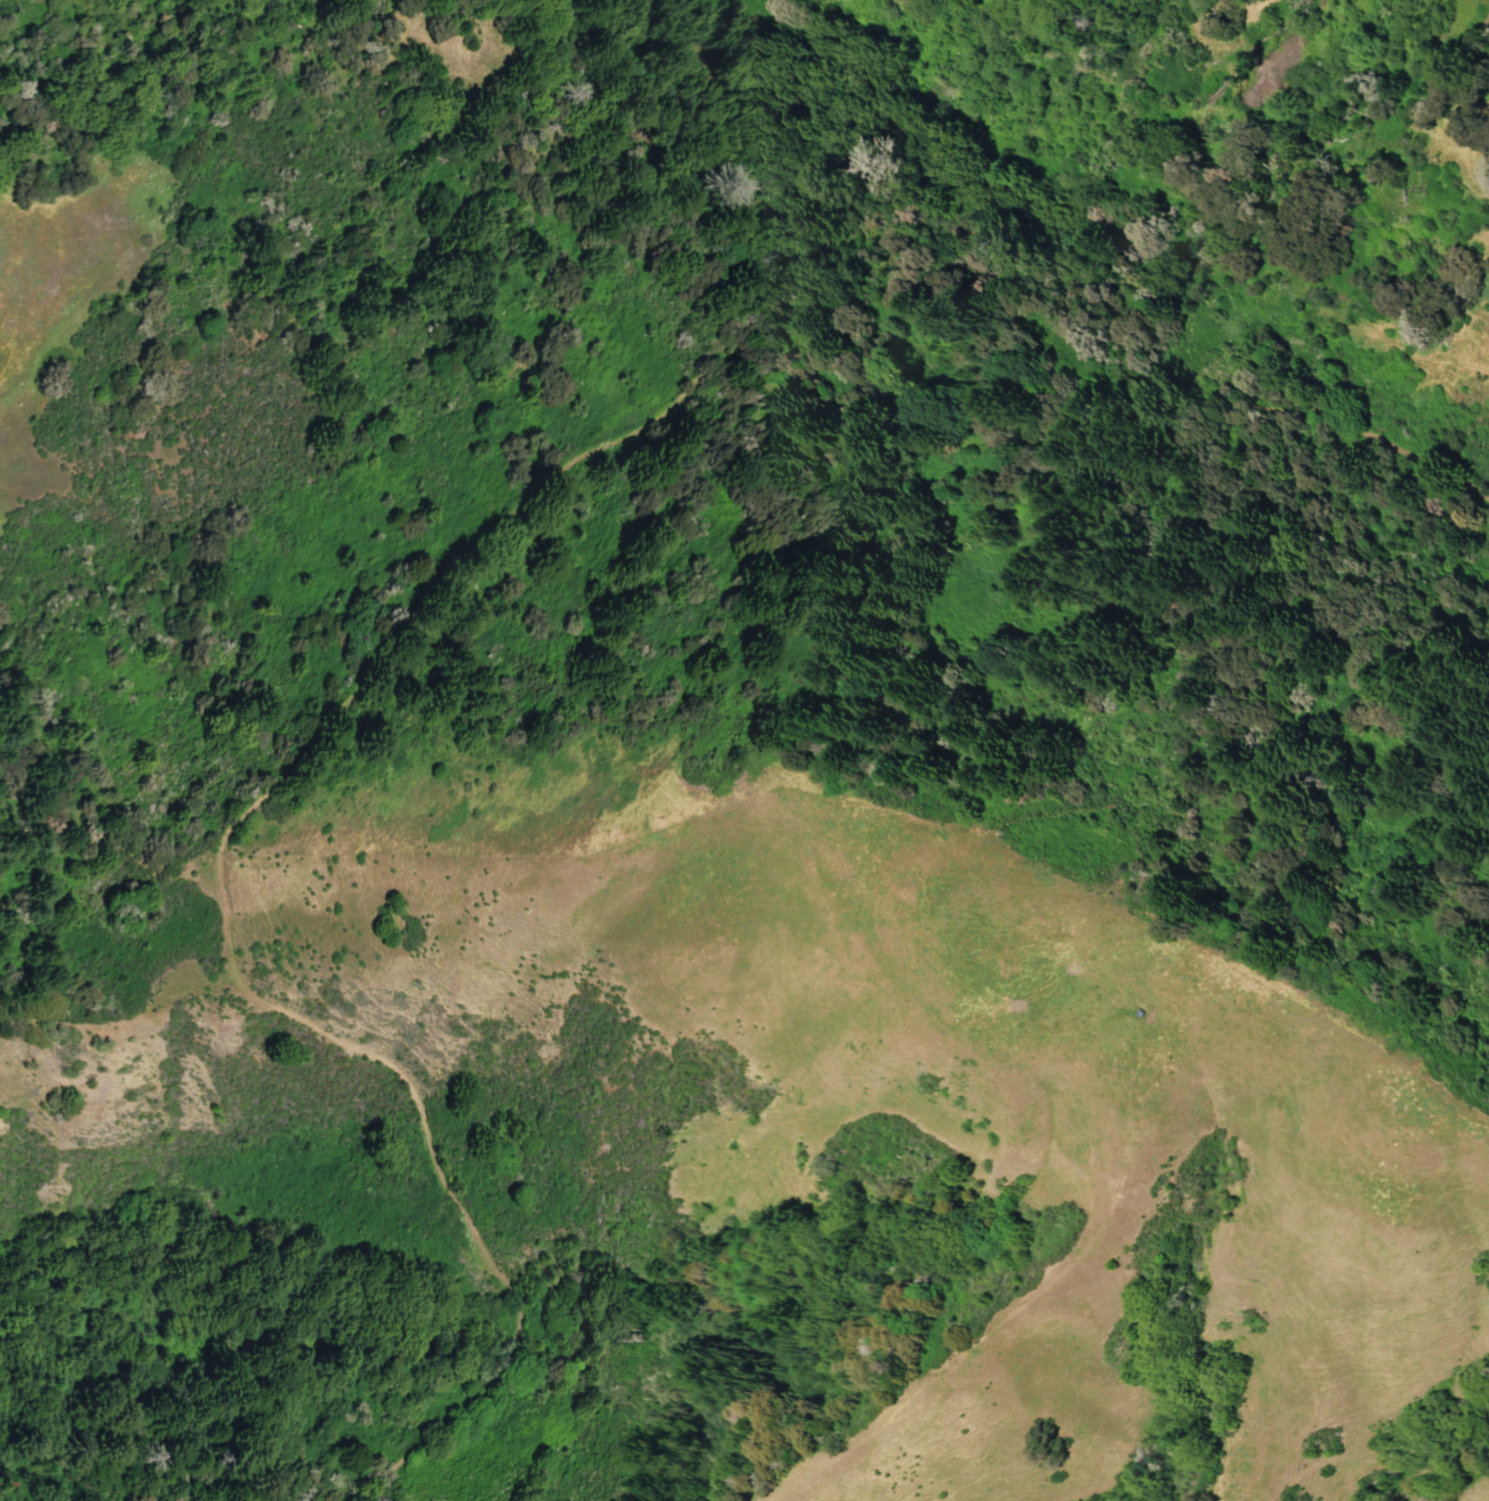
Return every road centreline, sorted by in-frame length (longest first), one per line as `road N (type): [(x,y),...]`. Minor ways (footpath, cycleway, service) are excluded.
road 1 (track): [(1488,511),(1426,464),(1286,419),(876,437),(768,375),(731,387),(515,567),(347,732),(252,799),(214,856),(229,948),(252,1011),(397,1071),(428,1128),(440,1179),(549,1330),(527,1382),(399,1450),(374,1500)]

